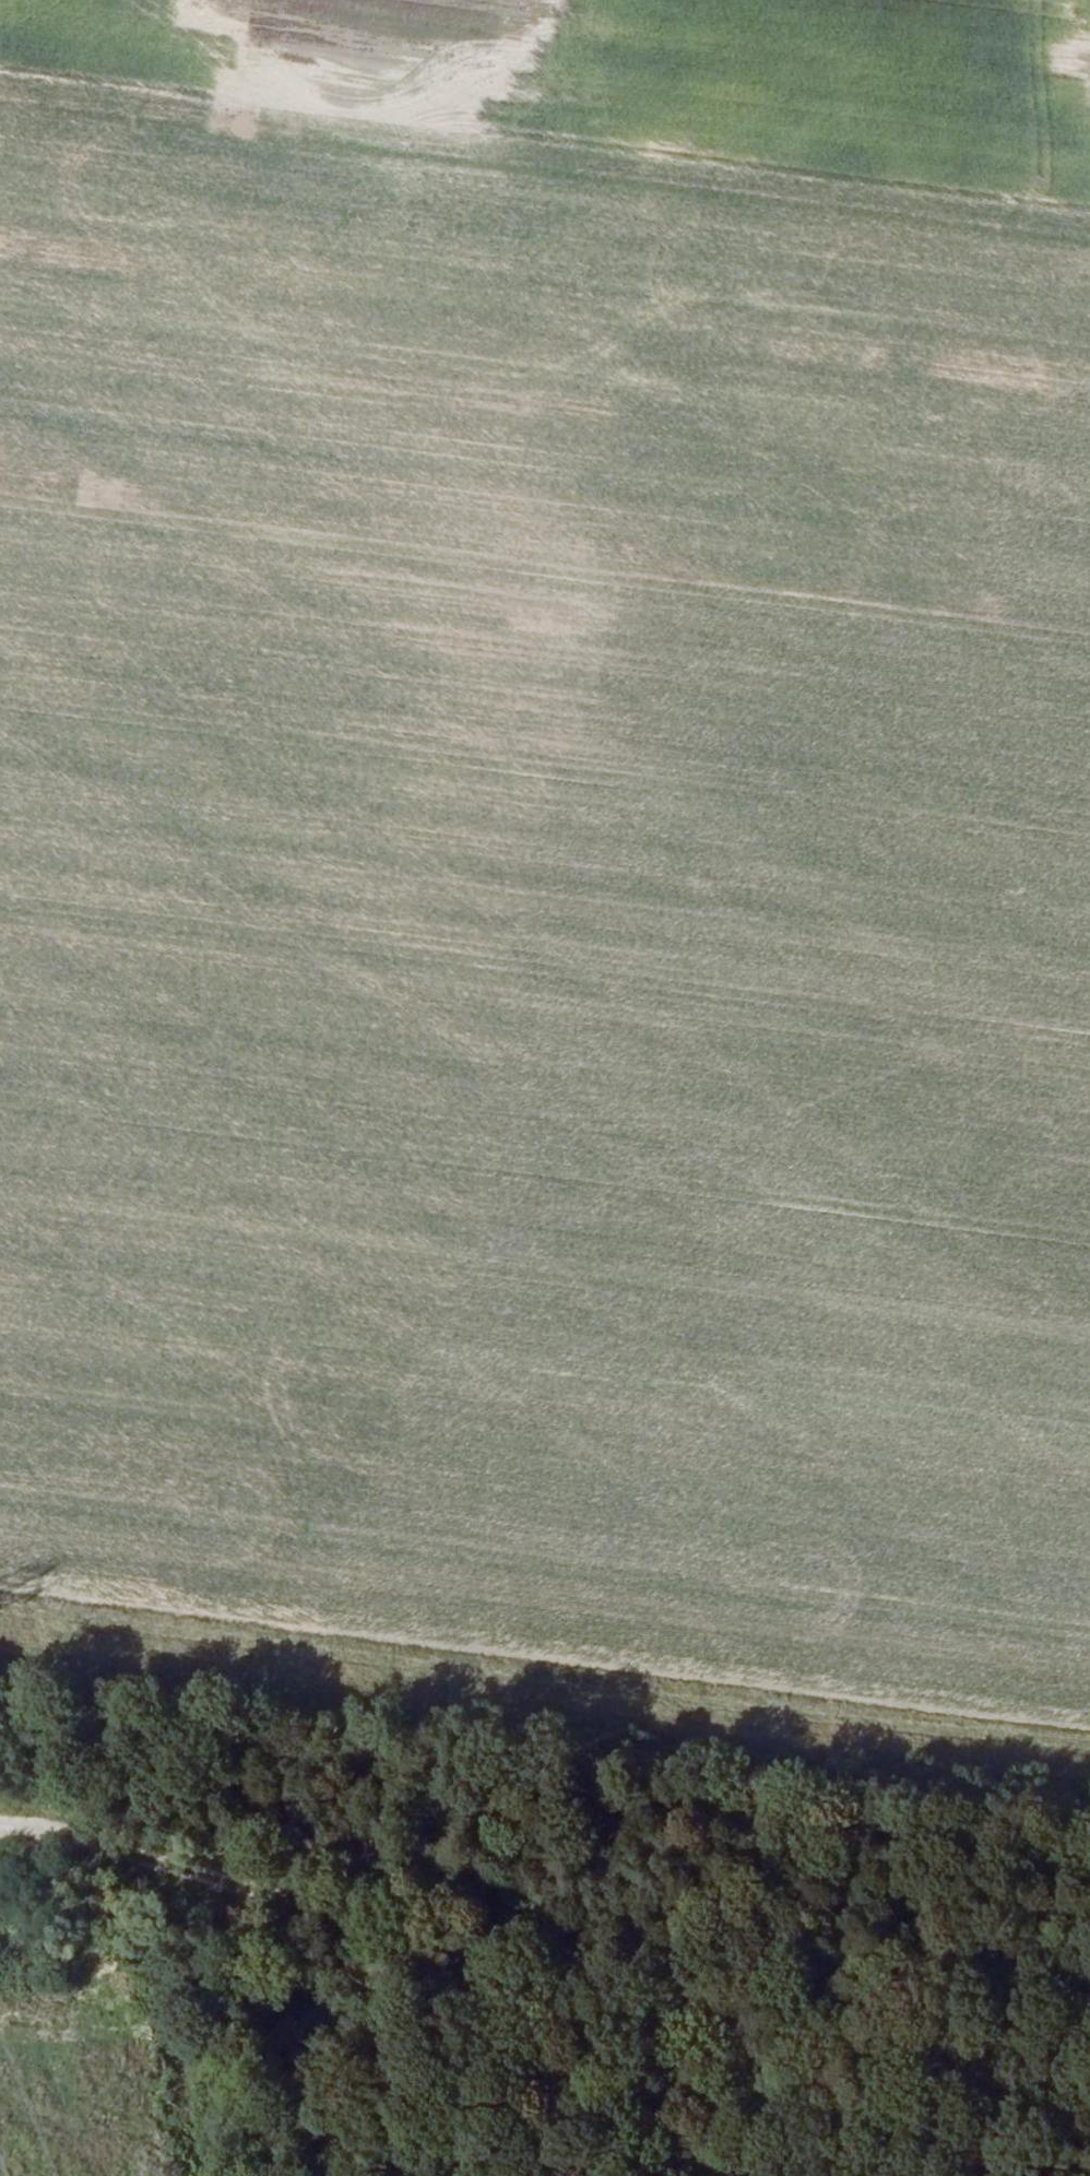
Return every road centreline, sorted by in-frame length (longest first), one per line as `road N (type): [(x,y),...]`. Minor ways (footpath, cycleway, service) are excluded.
road 1 (track): [(639,2175),(361,1933),(36,1835),(0,1834)]

